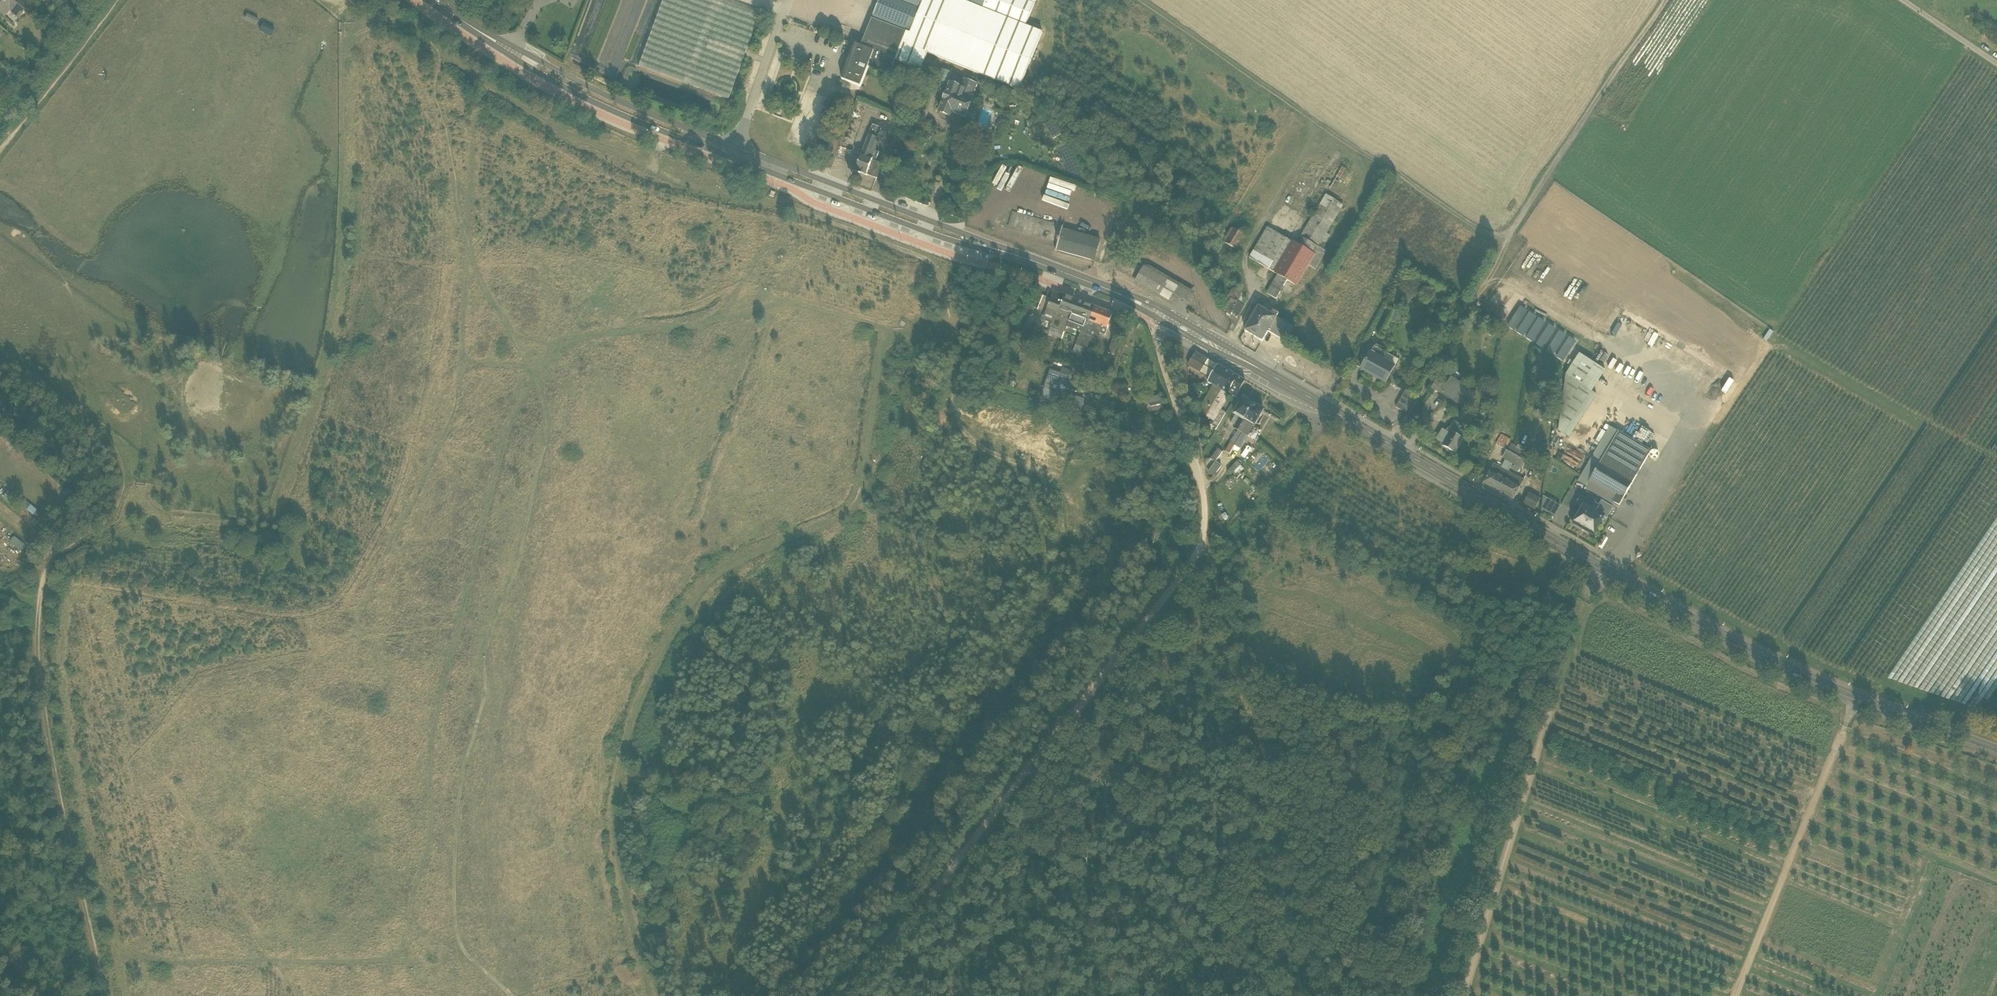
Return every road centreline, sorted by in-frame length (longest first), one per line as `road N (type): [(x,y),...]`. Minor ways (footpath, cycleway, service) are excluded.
road 1 (secondary): [(1996,752),(1738,645),(1163,318),(592,96),(433,0)]
road 2 (track): [(668,127),(653,164),(658,175),(819,214),(908,248),(945,281),(954,327),(946,336),(888,342),(857,501),(717,575),(673,634),(642,701),(615,819),(617,864),(648,995)]
road 3 (track): [(1149,321),(1201,490),(1204,542),(983,830),(820,995)]
road 4 (track): [(1666,0),(1507,237),(1393,446)]
road 5 (track): [(1204,542),(1216,562),(1228,646),(1314,899),(1329,995)]
road 6 (track): [(1469,995),(1598,565)]
road 7 (track): [(50,557),(38,625),(43,707),(104,995)]
road 8 (track): [(1732,995),(1857,699)]
road 9 (track): [(1273,209),(1325,127),(1504,242)]
road 10 (track): [(1068,502),(1066,481),(979,446),(966,433),(956,403),(954,327)]
road 11 (track): [(1325,127),(1148,0)]
road 12 (track): [(123,0),(2,149)]

